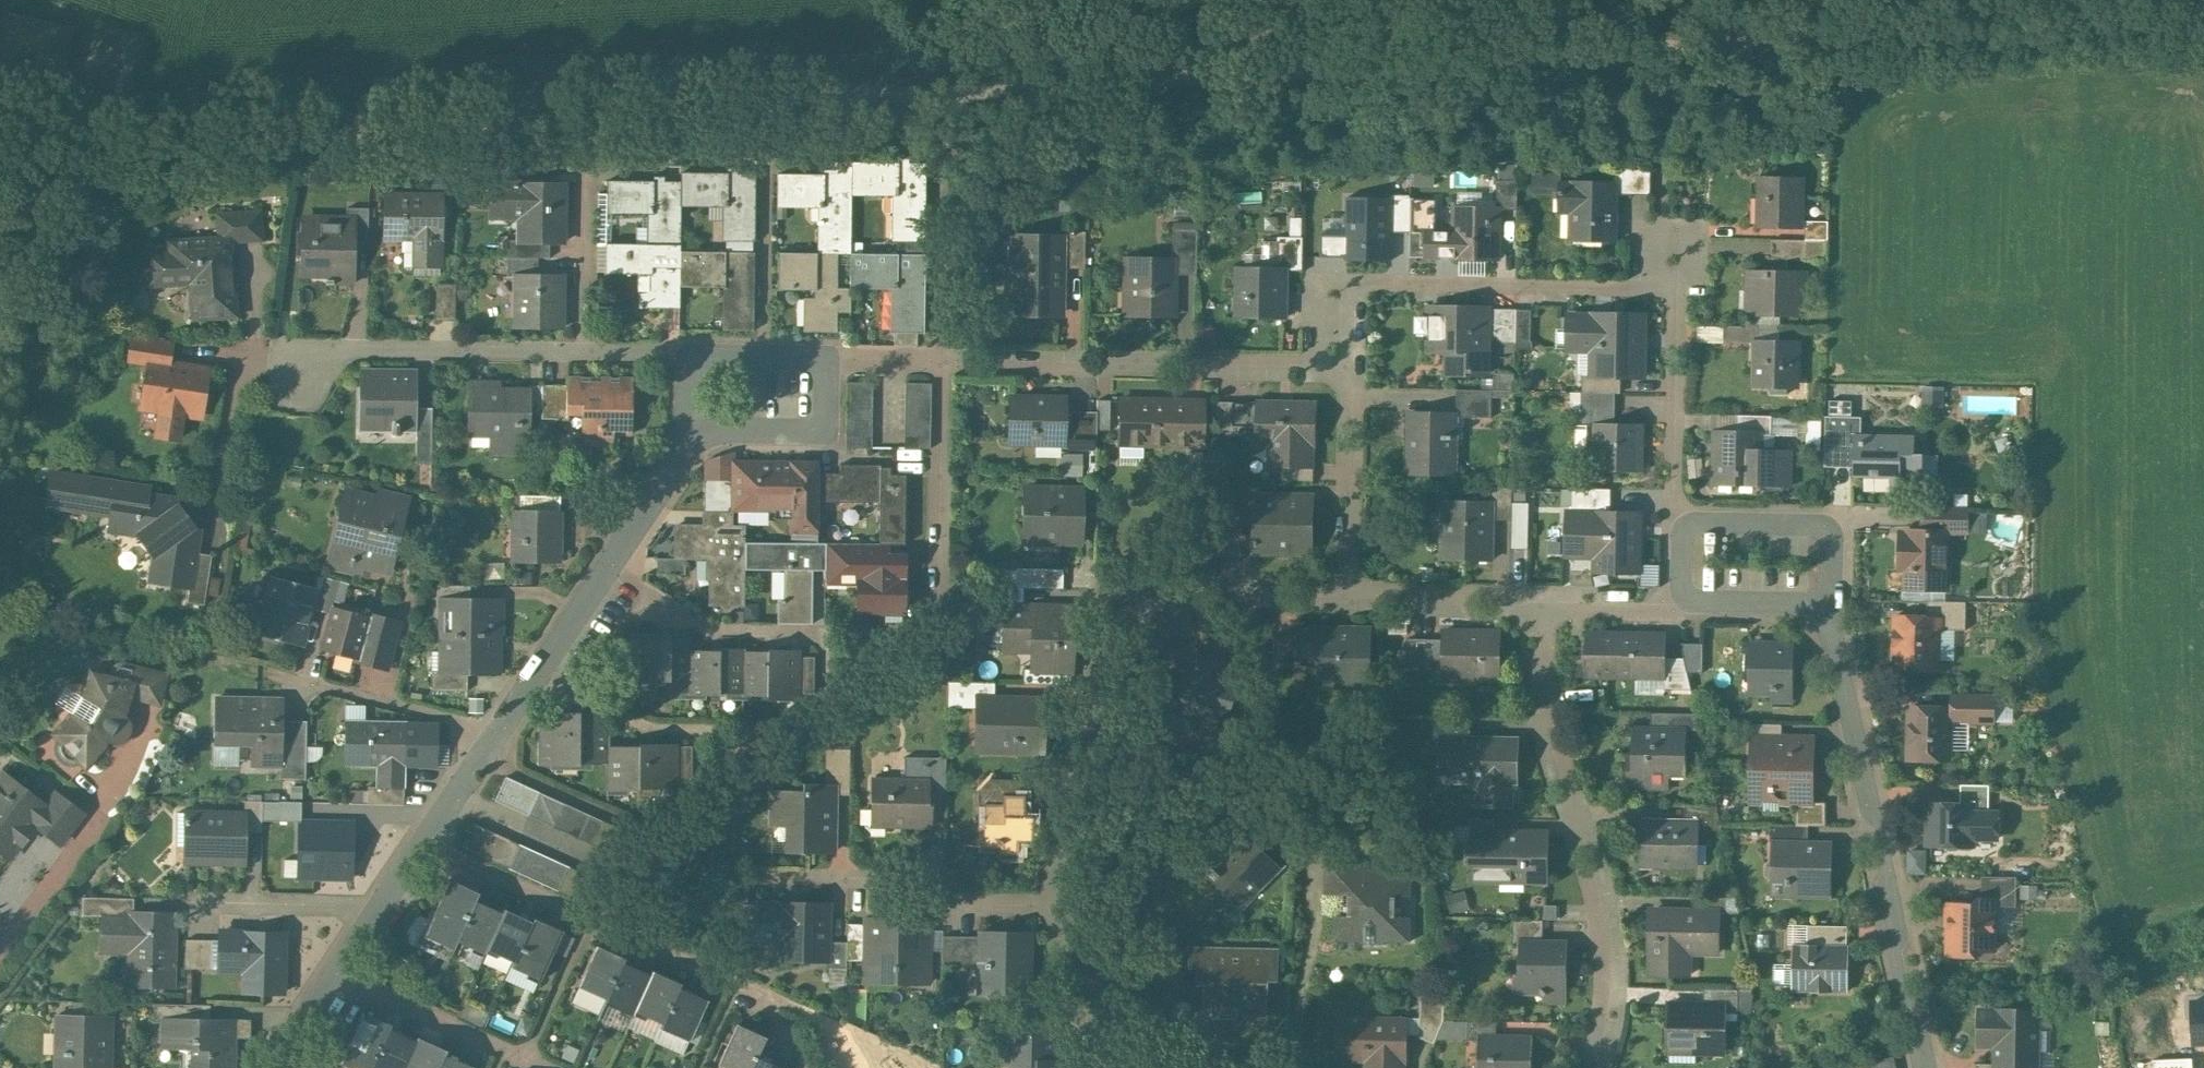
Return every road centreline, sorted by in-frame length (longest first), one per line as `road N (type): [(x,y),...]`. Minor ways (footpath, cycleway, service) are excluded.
road 1 (track): [(0,120),(121,141),(202,143),(2203,14)]
road 2 (residential): [(284,1067),(293,1040),(697,432)]
road 3 (residential): [(1347,600),(1126,598),(1071,779),(1054,908)]
road 4 (residential): [(1540,603),(1542,710),(1604,906),(1610,951),(1610,997),(1592,1067)]
road 5 (residential): [(1839,611),(1839,642),(1927,1067)]
road 6 (residential): [(697,355),(305,351)]
road 7 (residential): [(974,359),(1312,366)]
road 8 (residential): [(1054,908),(965,909),(920,881),(737,877)]
road 9 (residential): [(1647,285),(1350,283)]
road 10 (residential): [(1839,611),(1840,518),(1681,515)]
road 11 (residential): [(1349,367),(1347,600)]
road 12 (residential): [(1681,515),(1671,286)]
road 13 (residential): [(697,432),(836,431),(836,356)]
road 14 (residential): [(1347,600),(1540,603)]
road 15 (residential): [(1666,46),(1660,228)]
road 16 (residential): [(1054,908),(1103,1067)]
road 17 (residential): [(1680,607),(1839,611)]
road 18 (residential): [(1540,603),(1680,607)]
road 19 (residential): [(836,356),(697,355)]
road 20 (residential): [(836,356),(974,359)]
road 21 (residential): [(1312,366),(1312,283),(1350,283)]

